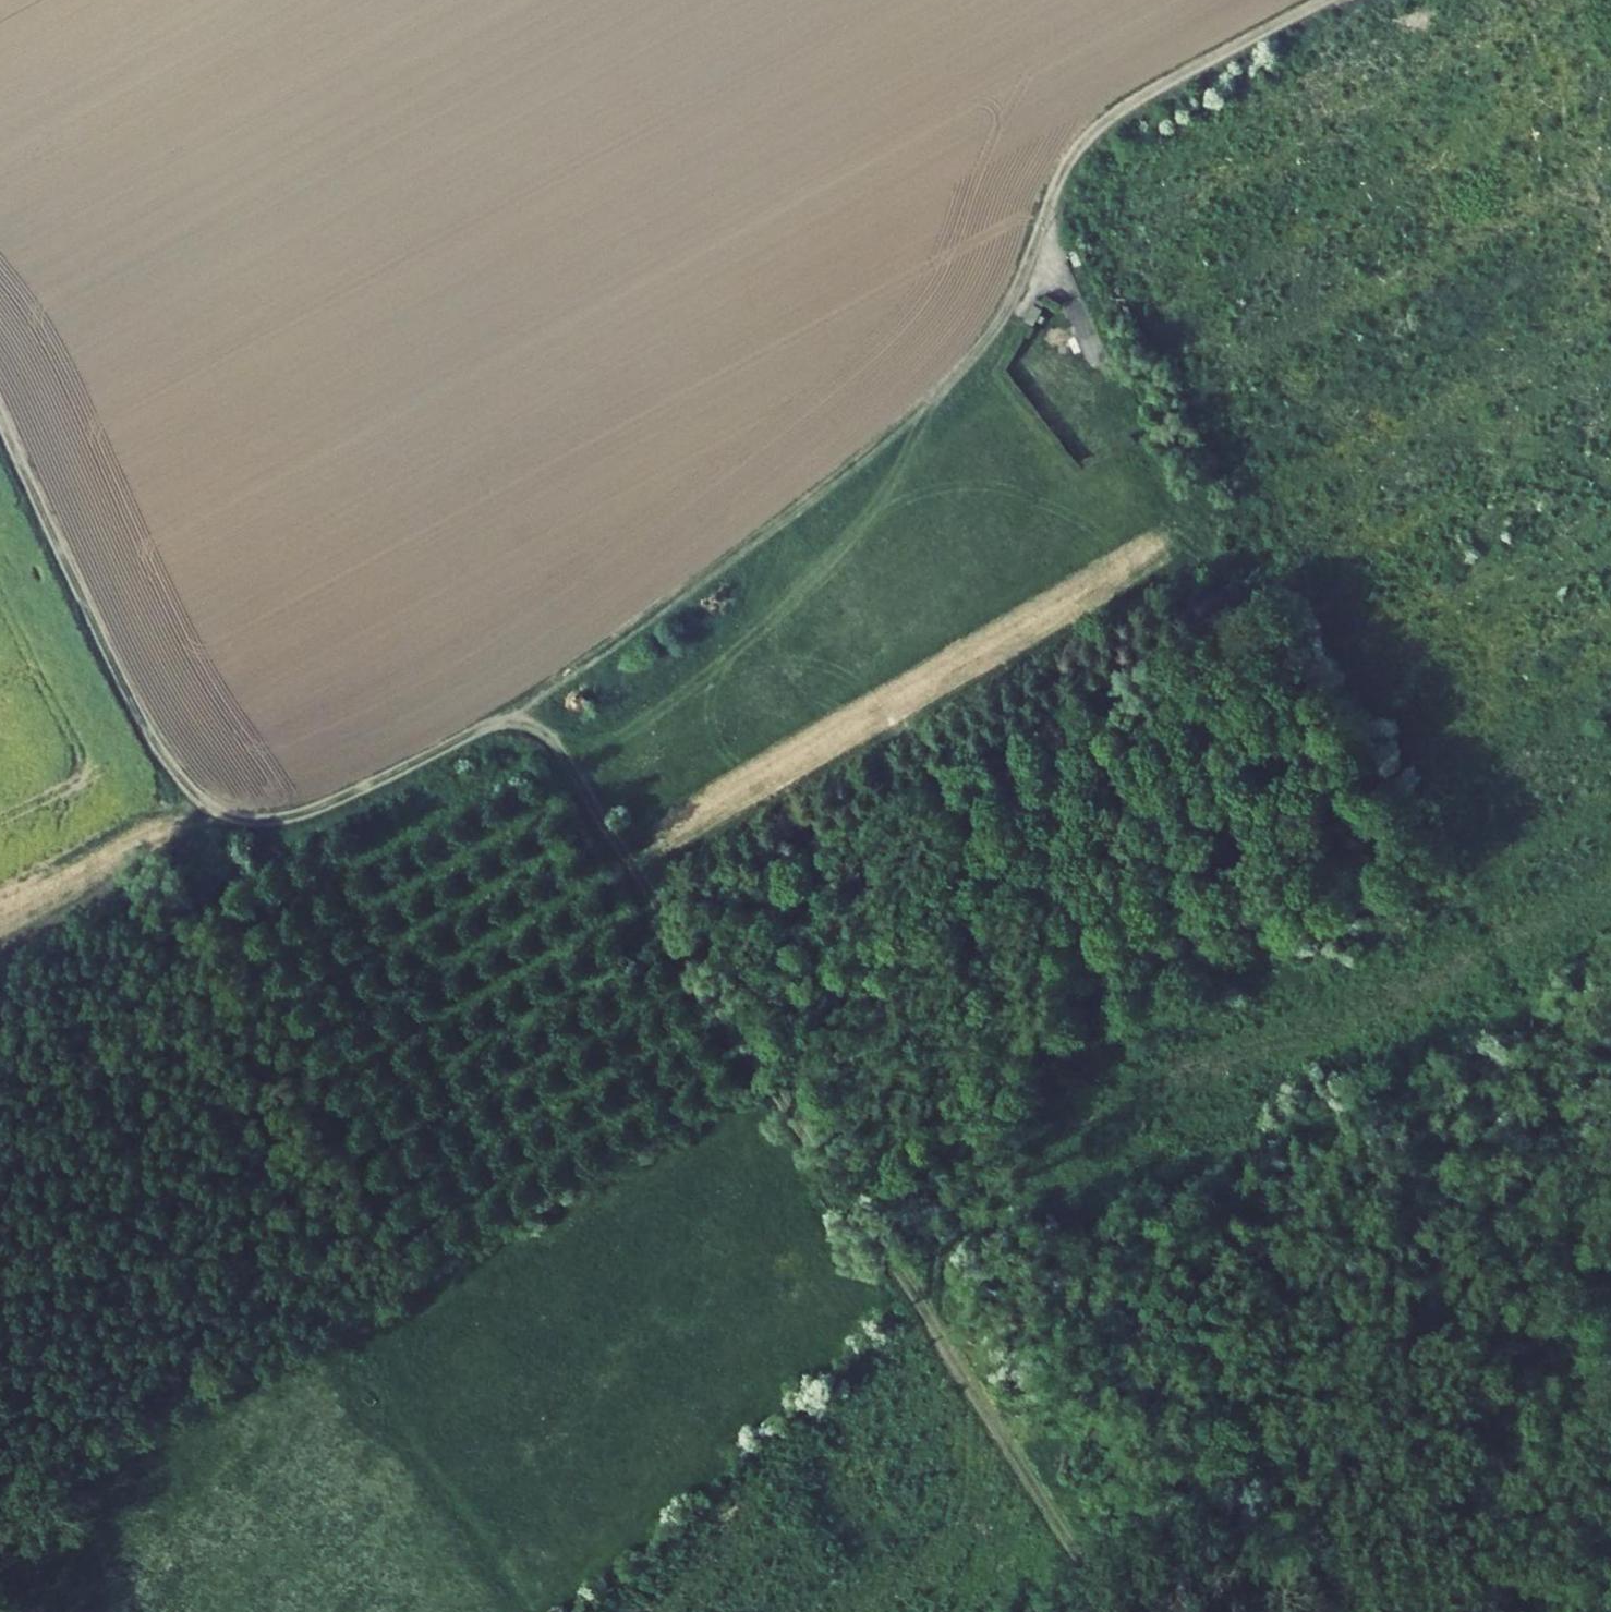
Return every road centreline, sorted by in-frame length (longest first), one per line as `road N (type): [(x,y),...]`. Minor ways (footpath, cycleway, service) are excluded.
road 1 (track): [(0,444),(152,753),(184,796),(223,815),(268,817),(510,720),(773,537),(954,377),(994,330),(1023,281),(1059,181),(1111,116),(1331,0)]
road 2 (track): [(510,720),(556,747),(818,1156)]

